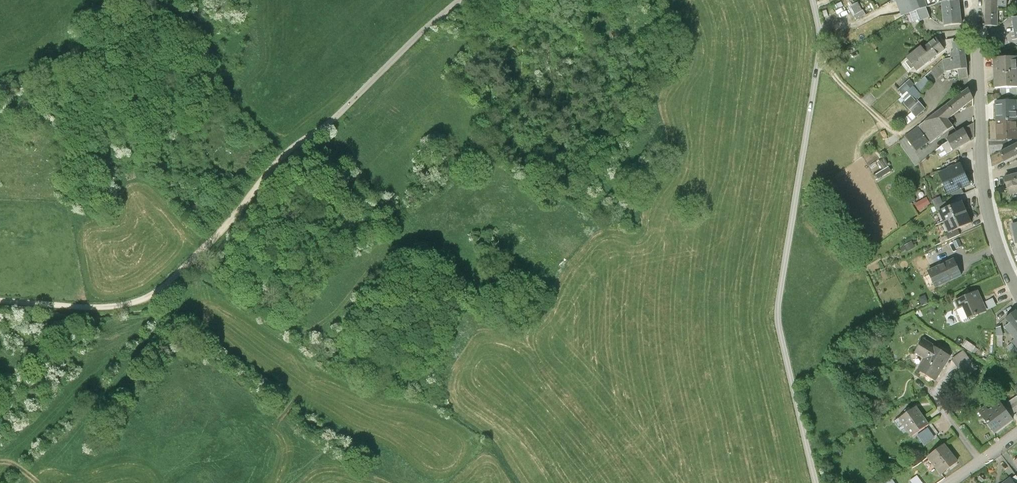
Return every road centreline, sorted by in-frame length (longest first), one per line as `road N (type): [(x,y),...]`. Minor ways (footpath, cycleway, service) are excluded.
road 1 (track): [(0,300),(96,306),(149,296),(194,260),(288,151),(336,117),(460,0)]
road 2 (track): [(816,482),(779,323),(818,62),(813,0)]
road 3 (secondary): [(975,0),(985,192),(1016,289)]
road 4 (track): [(310,333),(194,260)]

